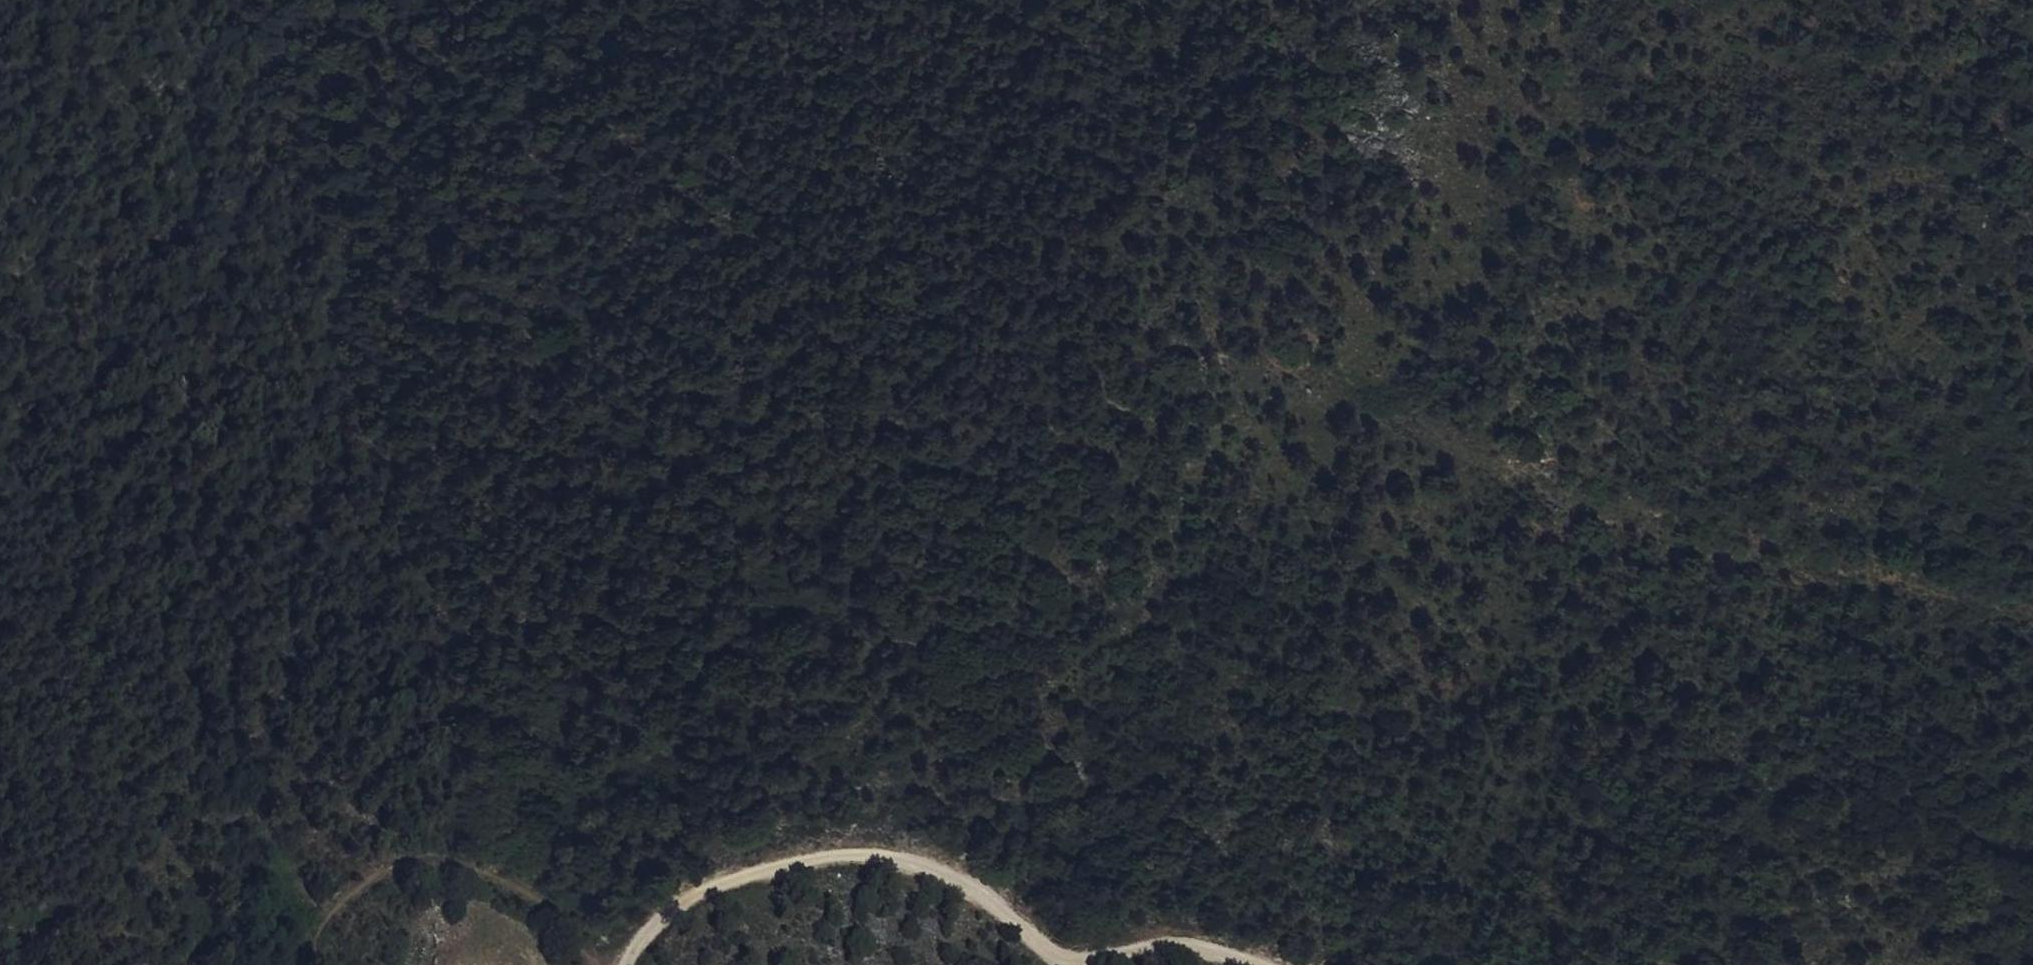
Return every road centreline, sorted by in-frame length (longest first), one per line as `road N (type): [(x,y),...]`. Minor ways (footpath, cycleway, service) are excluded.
road 1 (track): [(627,964),(661,919),(705,888),(817,858),(868,854),(942,870),(992,895),(1063,952),(1094,958),(1160,945),(1206,946),(1269,964)]

